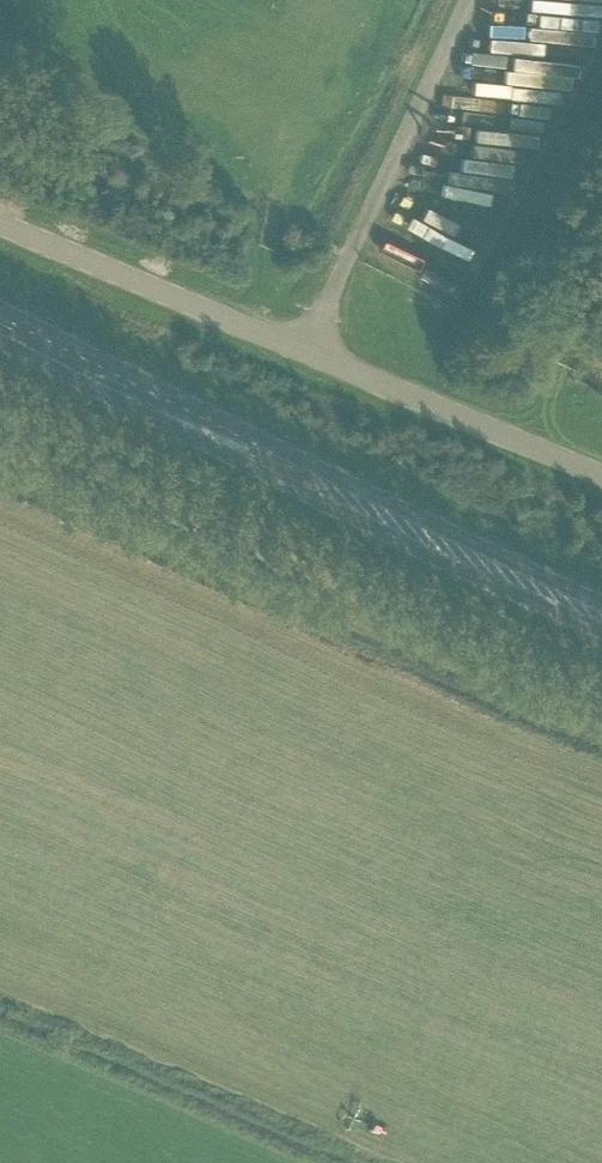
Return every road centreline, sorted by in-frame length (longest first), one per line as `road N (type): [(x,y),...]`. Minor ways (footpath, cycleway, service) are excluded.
road 1 (primary): [(601,602),(0,307)]
road 2 (primary): [(0,341),(439,560),(601,631)]
road 3 (unclassified): [(601,473),(0,223)]

